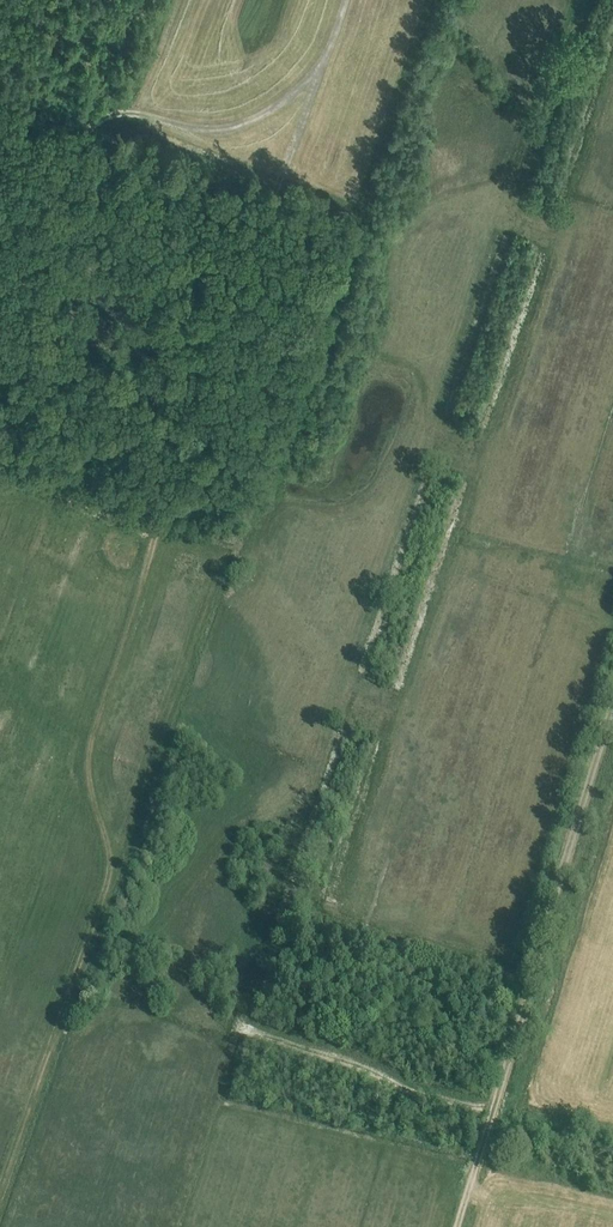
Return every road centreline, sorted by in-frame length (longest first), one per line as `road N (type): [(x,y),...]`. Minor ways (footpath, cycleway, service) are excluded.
road 1 (track): [(346,0),(316,70),(249,121),(205,130),(125,114),(89,129),(0,345)]
road 2 (track): [(612,704),(458,1226)]
road 3 (track): [(493,1109),(401,1089),(245,1032)]
road 4 (track): [(154,535),(3,481)]

